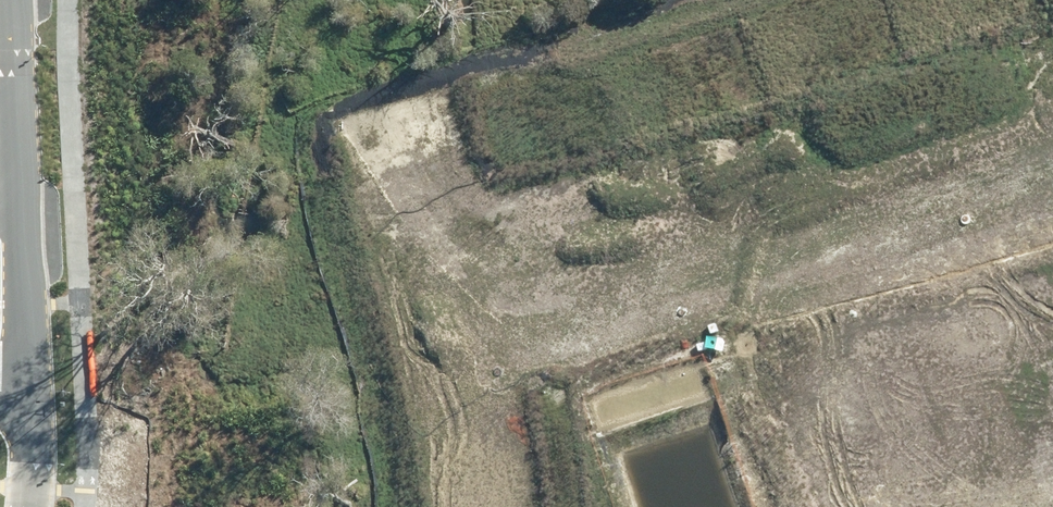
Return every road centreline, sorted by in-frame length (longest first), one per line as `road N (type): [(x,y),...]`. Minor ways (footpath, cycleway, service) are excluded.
road 1 (residential): [(451,310),(1052,114)]
road 2 (residential): [(16,0),(30,392)]
road 3 (unknown): [(974,506),(960,146)]
road 4 (residential): [(451,310),(417,212),(418,97)]
road 5 (residential): [(492,506),(475,382),(451,310)]

